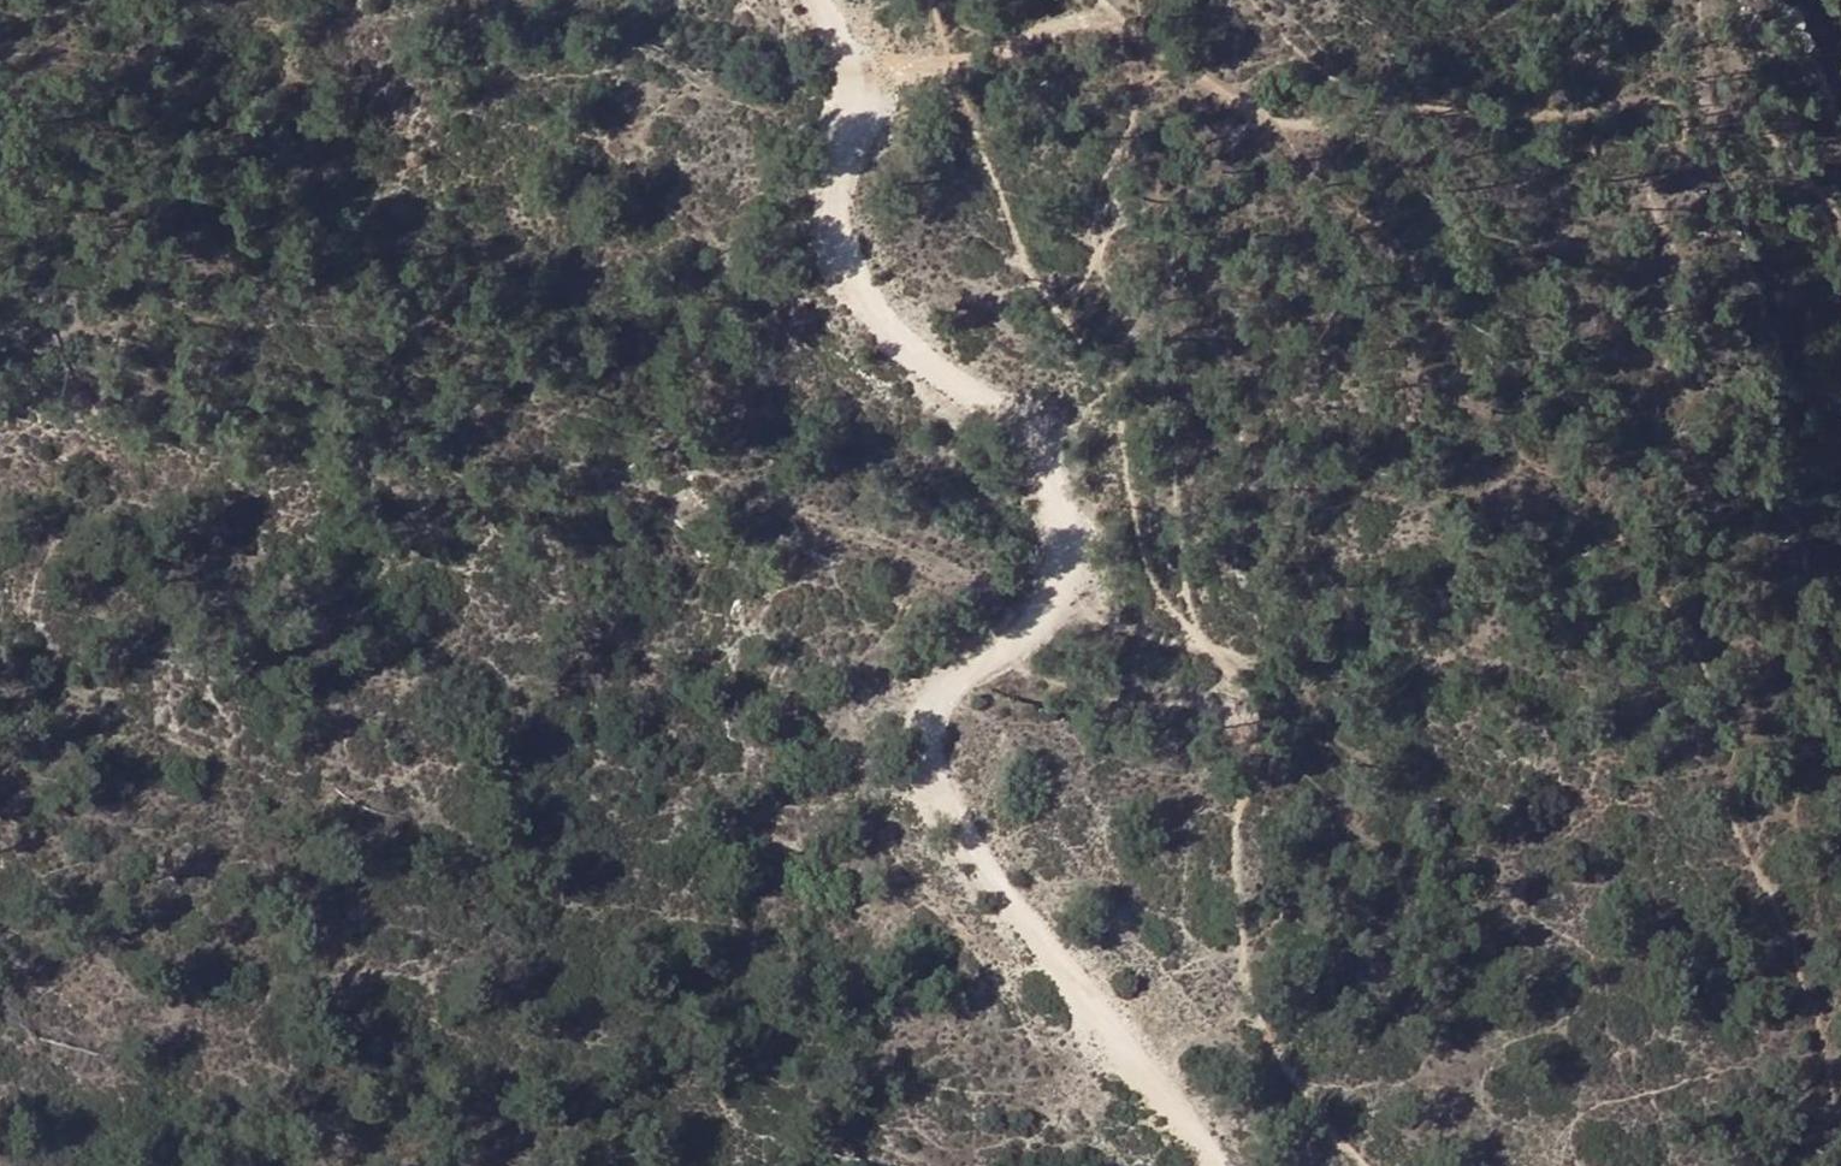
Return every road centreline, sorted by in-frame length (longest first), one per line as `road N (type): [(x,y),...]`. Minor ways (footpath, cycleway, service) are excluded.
road 1 (track): [(1228,1165),(961,818),(927,751),(926,702),(1054,617),(1068,557),(1060,476),(1032,425),(937,381),(883,320),(843,207),(840,124),(854,71),(824,0)]

